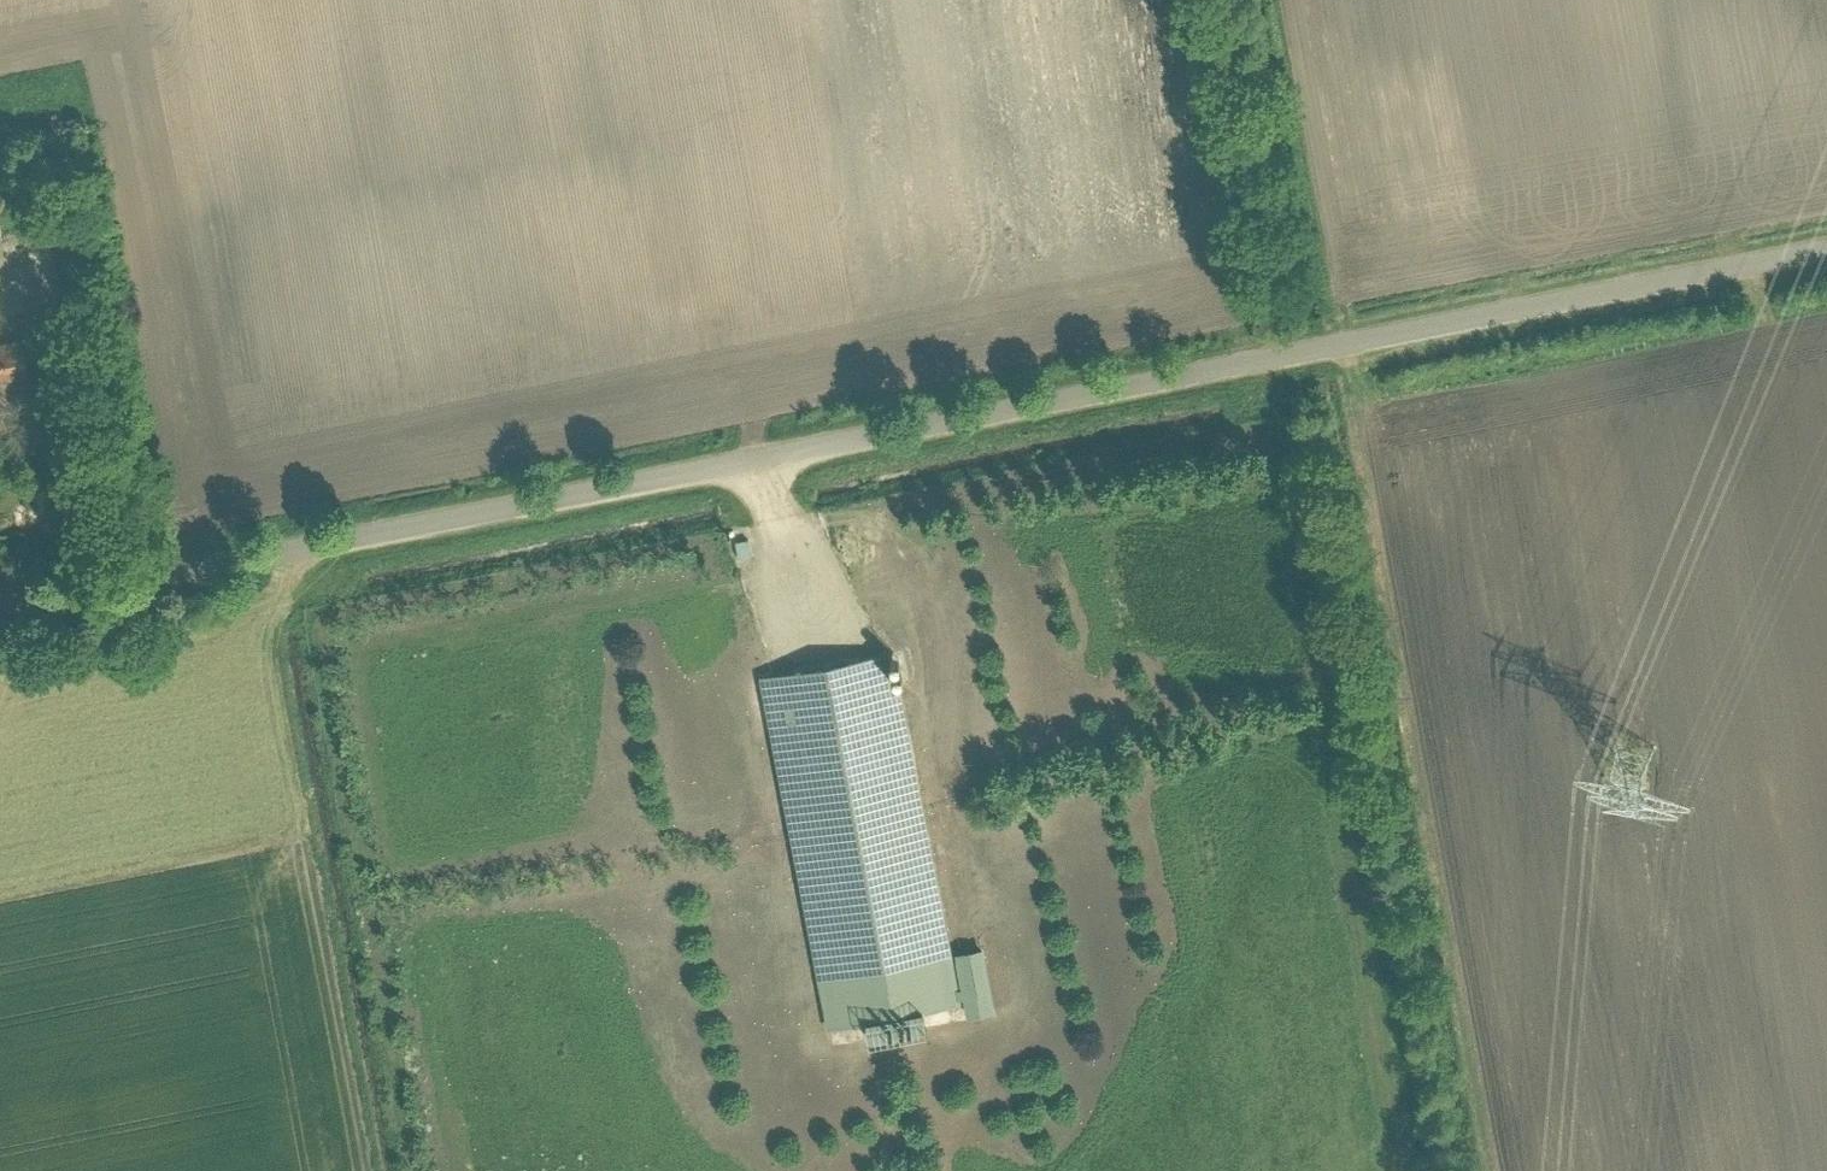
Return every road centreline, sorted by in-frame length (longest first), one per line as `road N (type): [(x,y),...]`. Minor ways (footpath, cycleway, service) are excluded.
road 1 (residential): [(1826,250),(0,612)]

